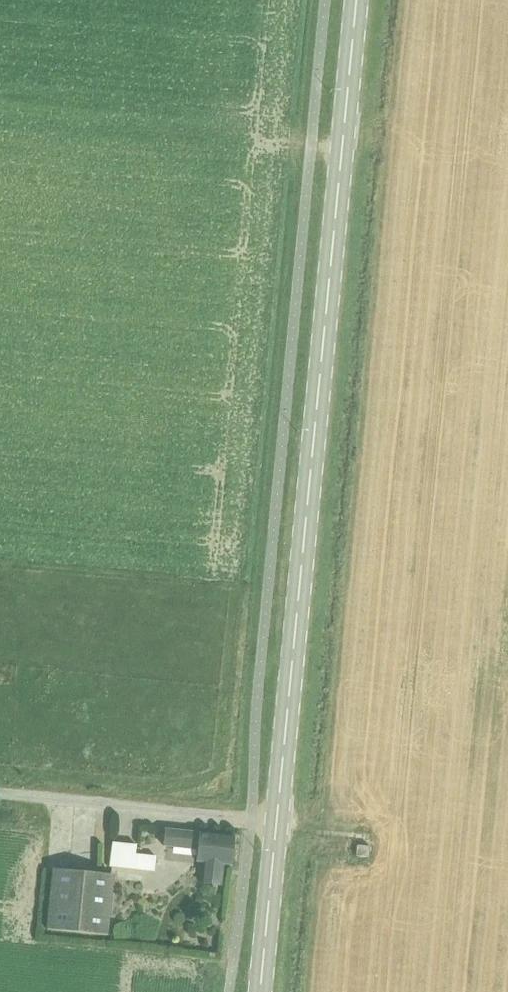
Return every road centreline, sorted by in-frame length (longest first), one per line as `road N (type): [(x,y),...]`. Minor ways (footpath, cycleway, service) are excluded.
road 1 (tertiary): [(260,991),(356,0)]

